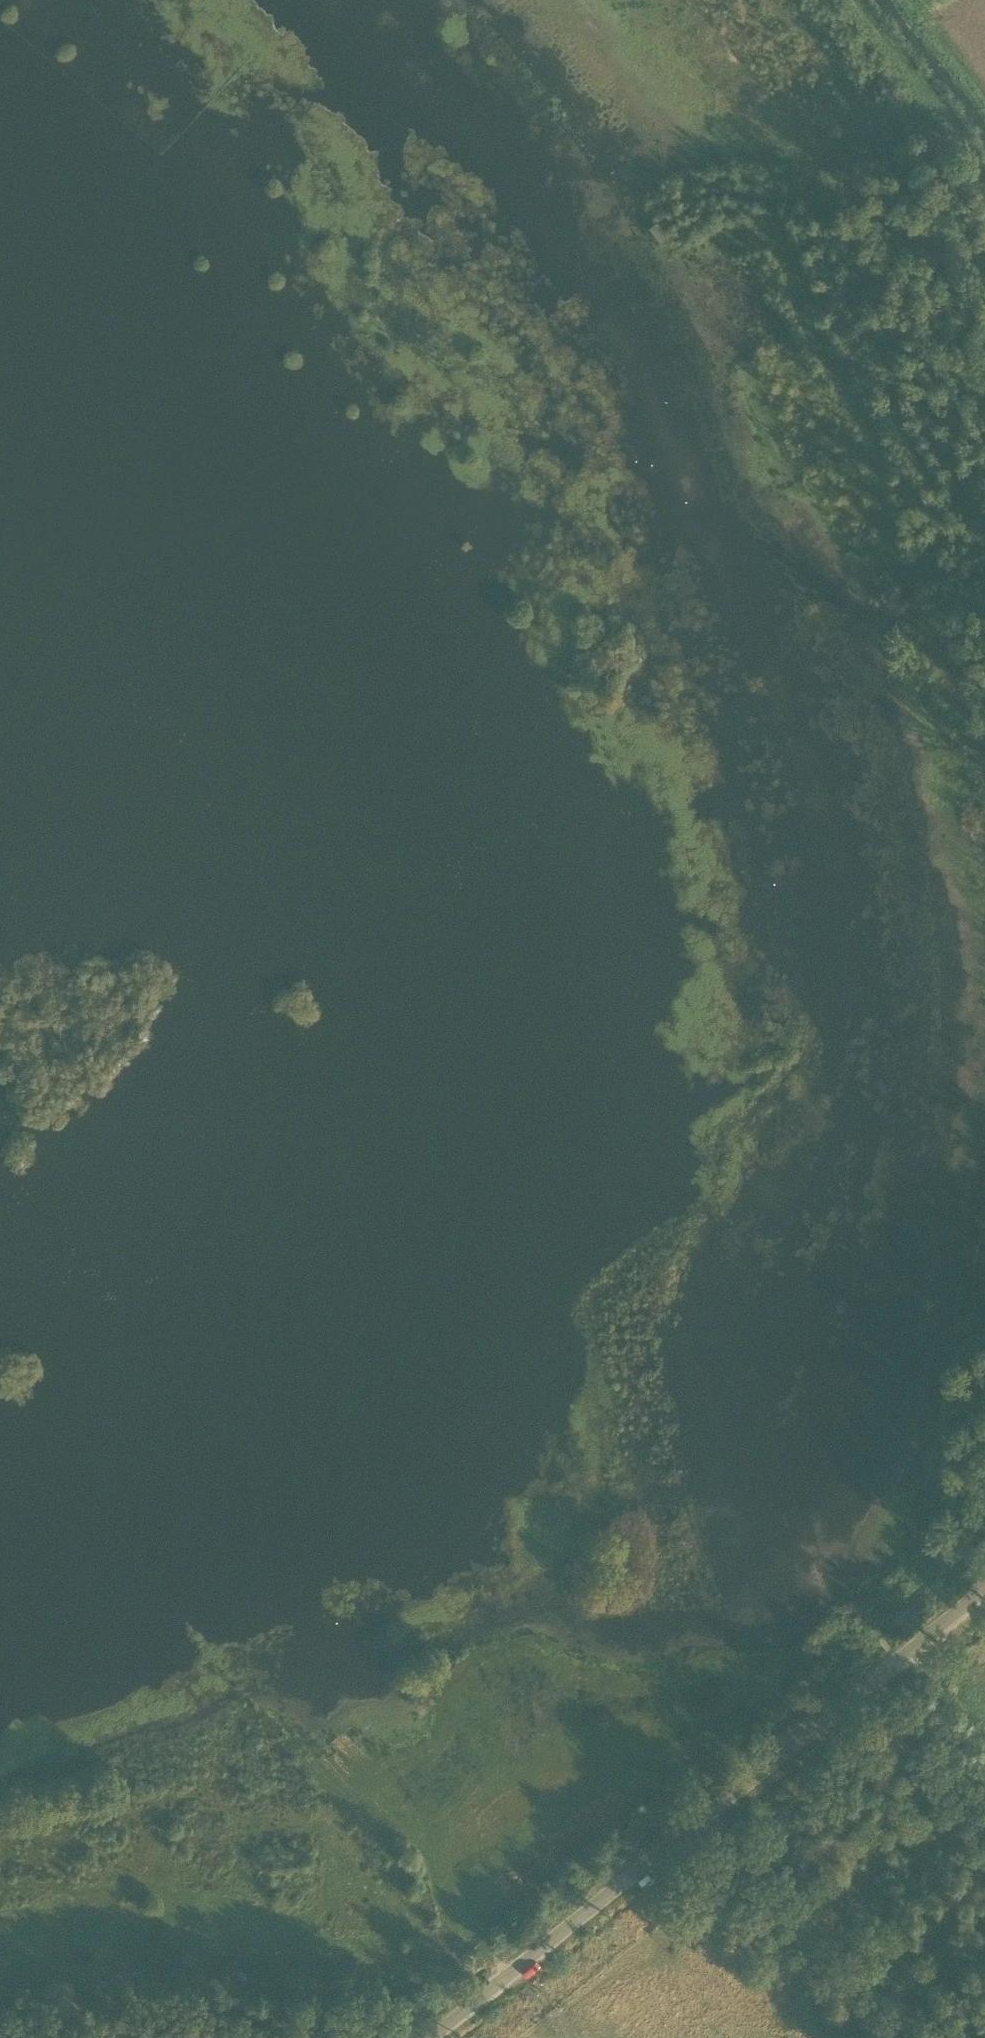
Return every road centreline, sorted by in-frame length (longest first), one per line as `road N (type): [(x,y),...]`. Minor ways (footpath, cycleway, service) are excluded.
road 1 (unclassified): [(435,2037),(984,1588)]

